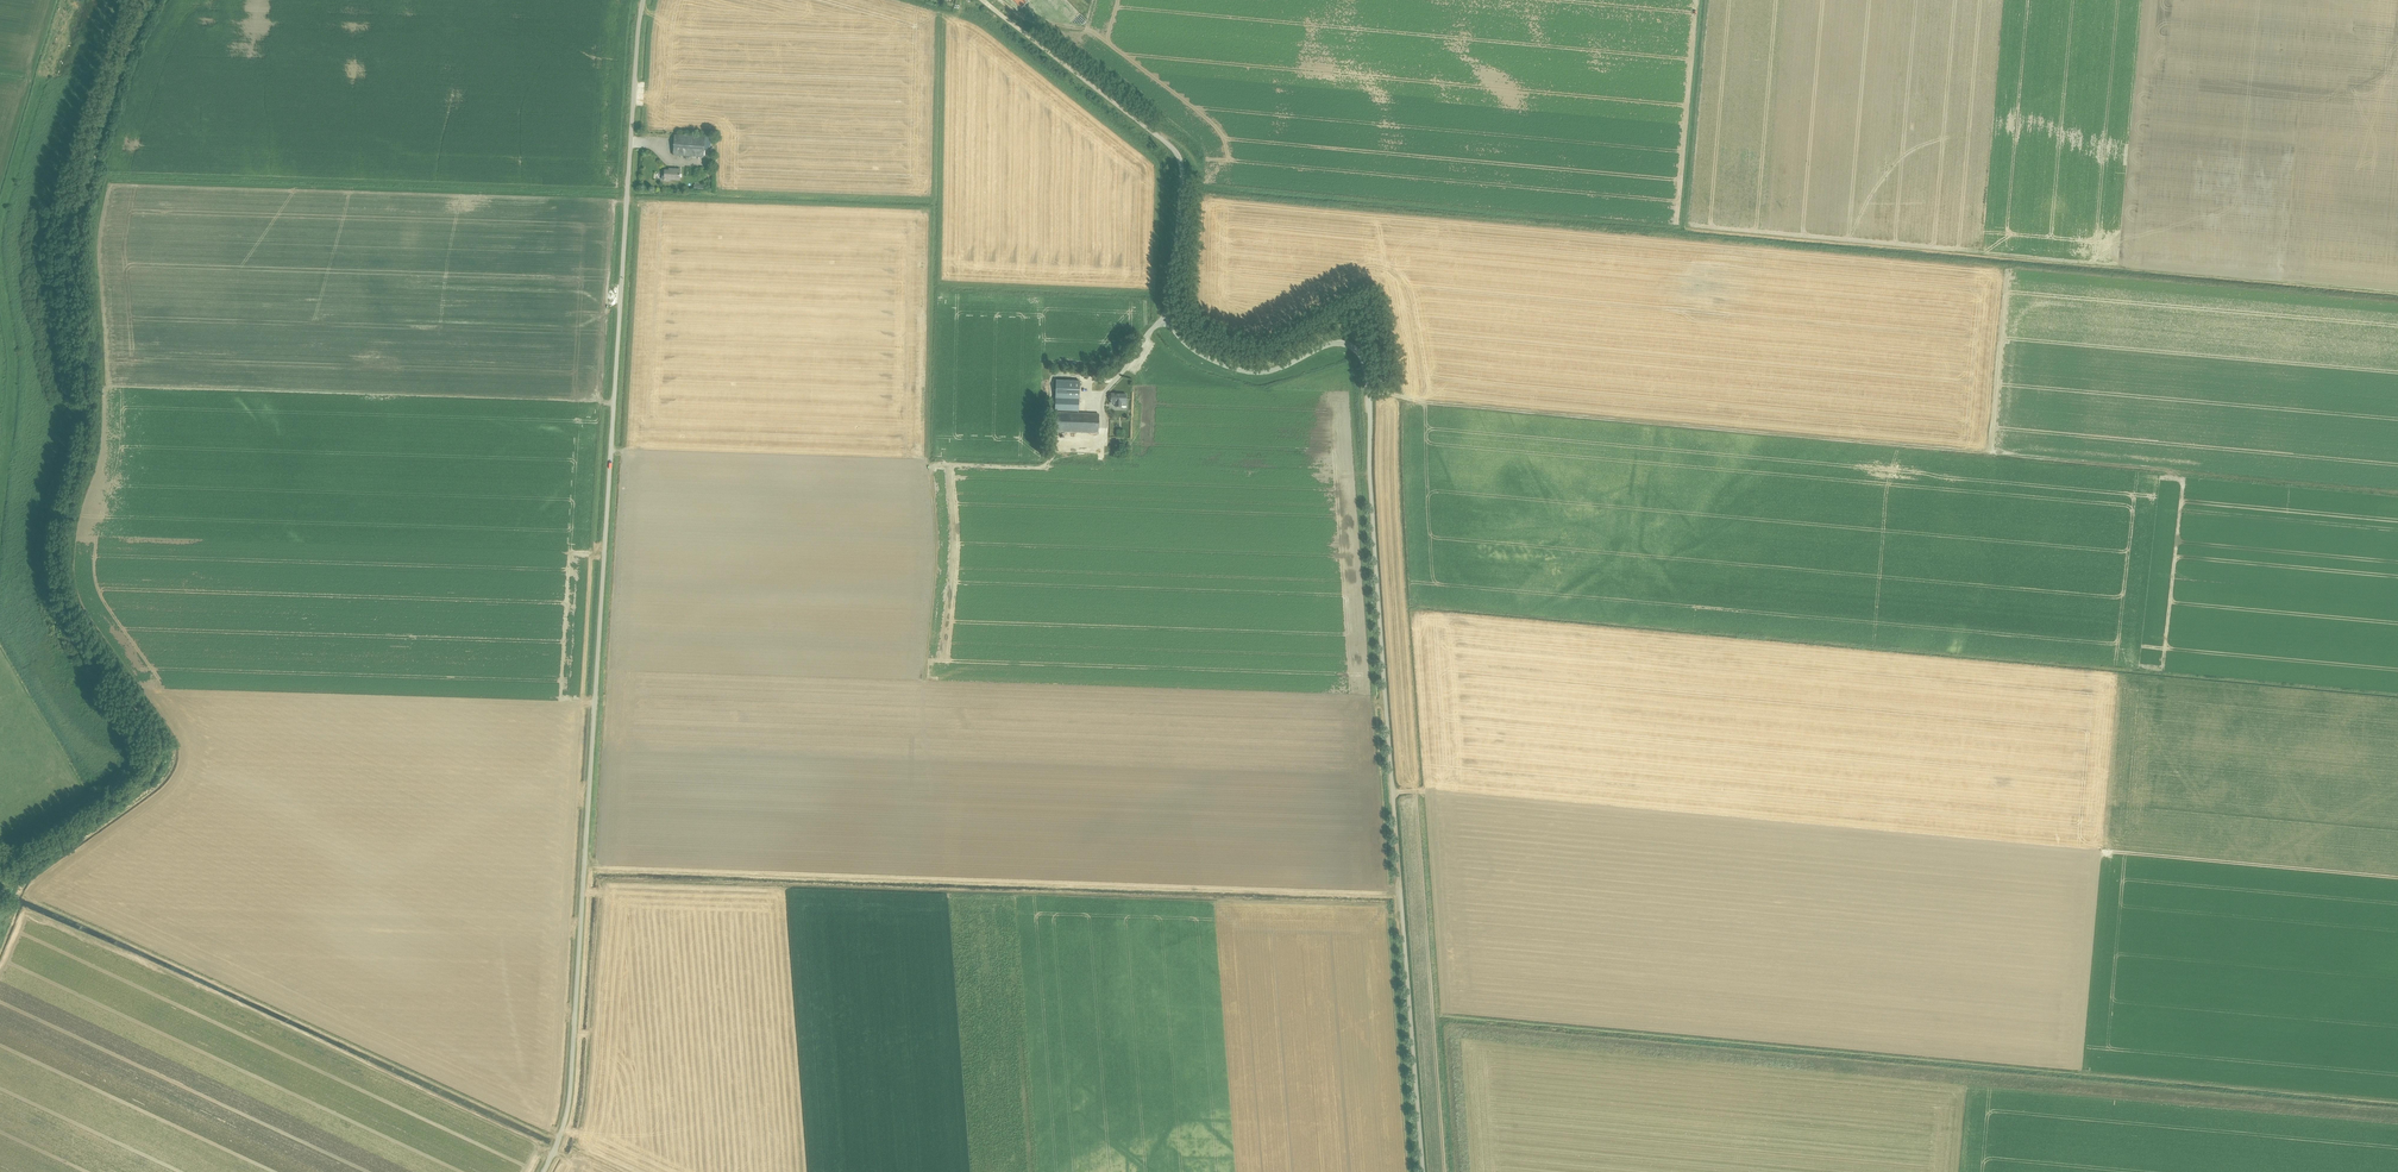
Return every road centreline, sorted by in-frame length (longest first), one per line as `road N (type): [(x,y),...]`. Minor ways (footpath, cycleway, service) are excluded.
road 1 (unclassified): [(1423,1171),(1361,356),(1334,343),(1262,373),(1219,363),(1182,339),(1168,312),(1179,156),(984,0)]
road 2 (unclassified): [(543,1171),(570,1088),(643,0)]
road 3 (track): [(1368,394),(2397,492)]
road 4 (track): [(0,871),(147,779),(161,751),(67,607),(55,573),(84,433),(83,189),(130,46),(154,0)]
road 5 (track): [(2104,850),(2397,876)]

